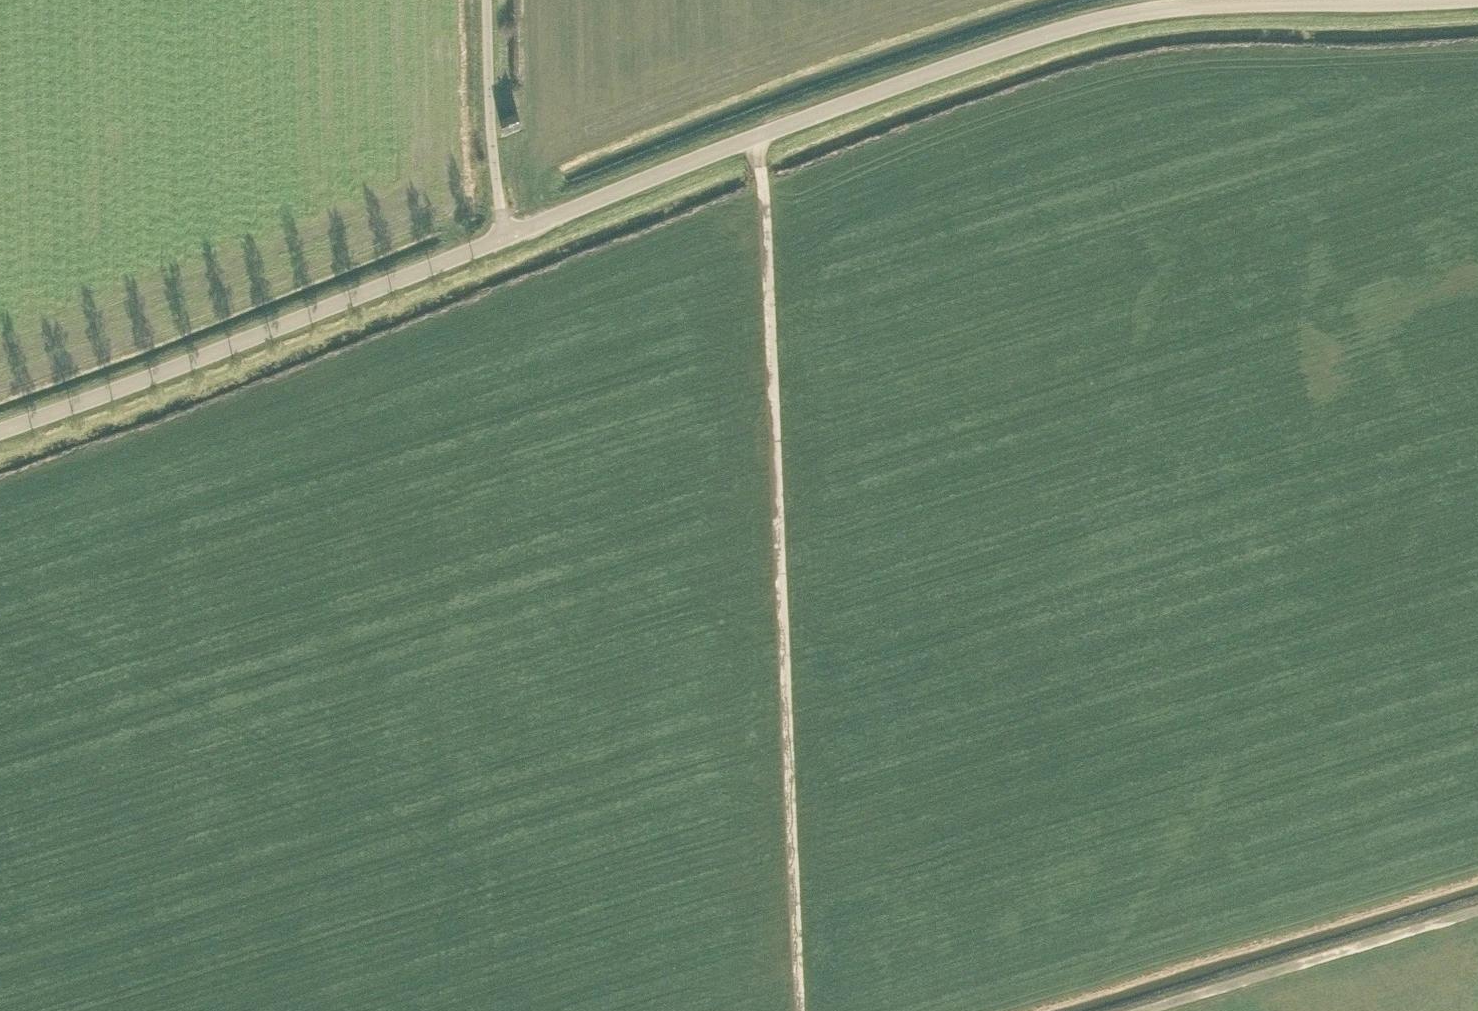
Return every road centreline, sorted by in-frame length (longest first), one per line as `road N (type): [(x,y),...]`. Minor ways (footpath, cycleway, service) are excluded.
road 1 (tertiary): [(0,426),(1109,18),(1477,7)]
road 2 (track): [(763,141),(803,1010)]
road 3 (track): [(1149,1010),(1477,915)]

